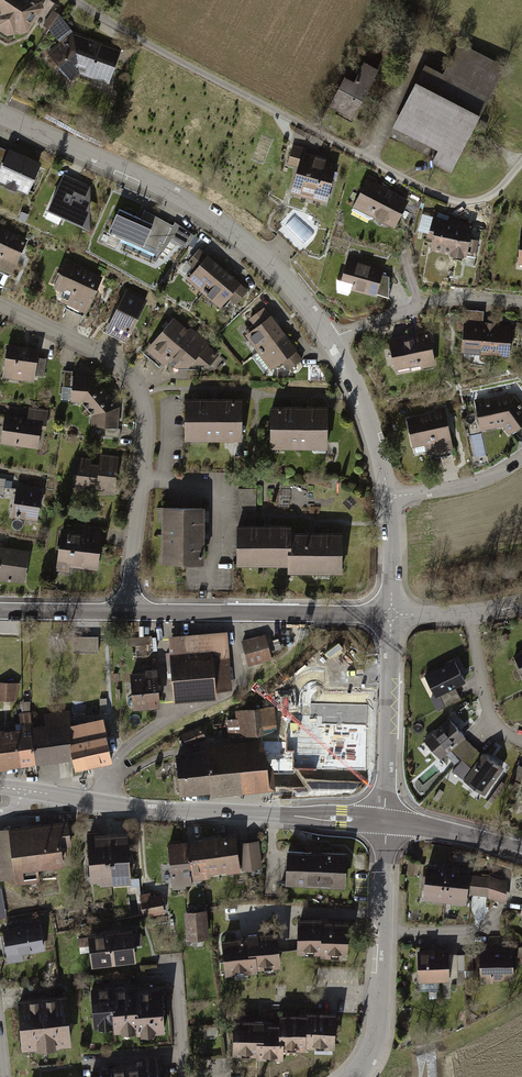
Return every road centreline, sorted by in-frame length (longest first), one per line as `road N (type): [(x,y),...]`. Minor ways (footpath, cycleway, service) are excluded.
road 1 (residential): [(330,341),(265,258),(218,222),(0,115)]
road 2 (residential): [(0,310),(116,361),(143,395),(128,613)]
road 3 (secondary): [(0,788),(138,807),(385,822)]
road 4 (residential): [(76,0),(367,157)]
road 5 (residential): [(128,613),(392,616)]
road 6 (residential): [(355,1076),(372,1058),(380,1028),(385,822)]
road 7 (residential): [(385,822),(392,616)]
road 8 (residential): [(330,341),(421,306),(521,305)]
road 9 (residential): [(367,157),(458,202),(500,193),(521,165)]
road 10 (residential): [(388,496),(361,399),(330,341)]
road 11 (residential): [(521,741),(491,717),(471,613)]
road 12 (residential): [(388,496),(464,487),(521,458)]
road 13 (secondary): [(385,822),(521,851)]
road 14 (residential): [(0,609),(128,613)]
road 15 (residential): [(392,616),(388,496)]

